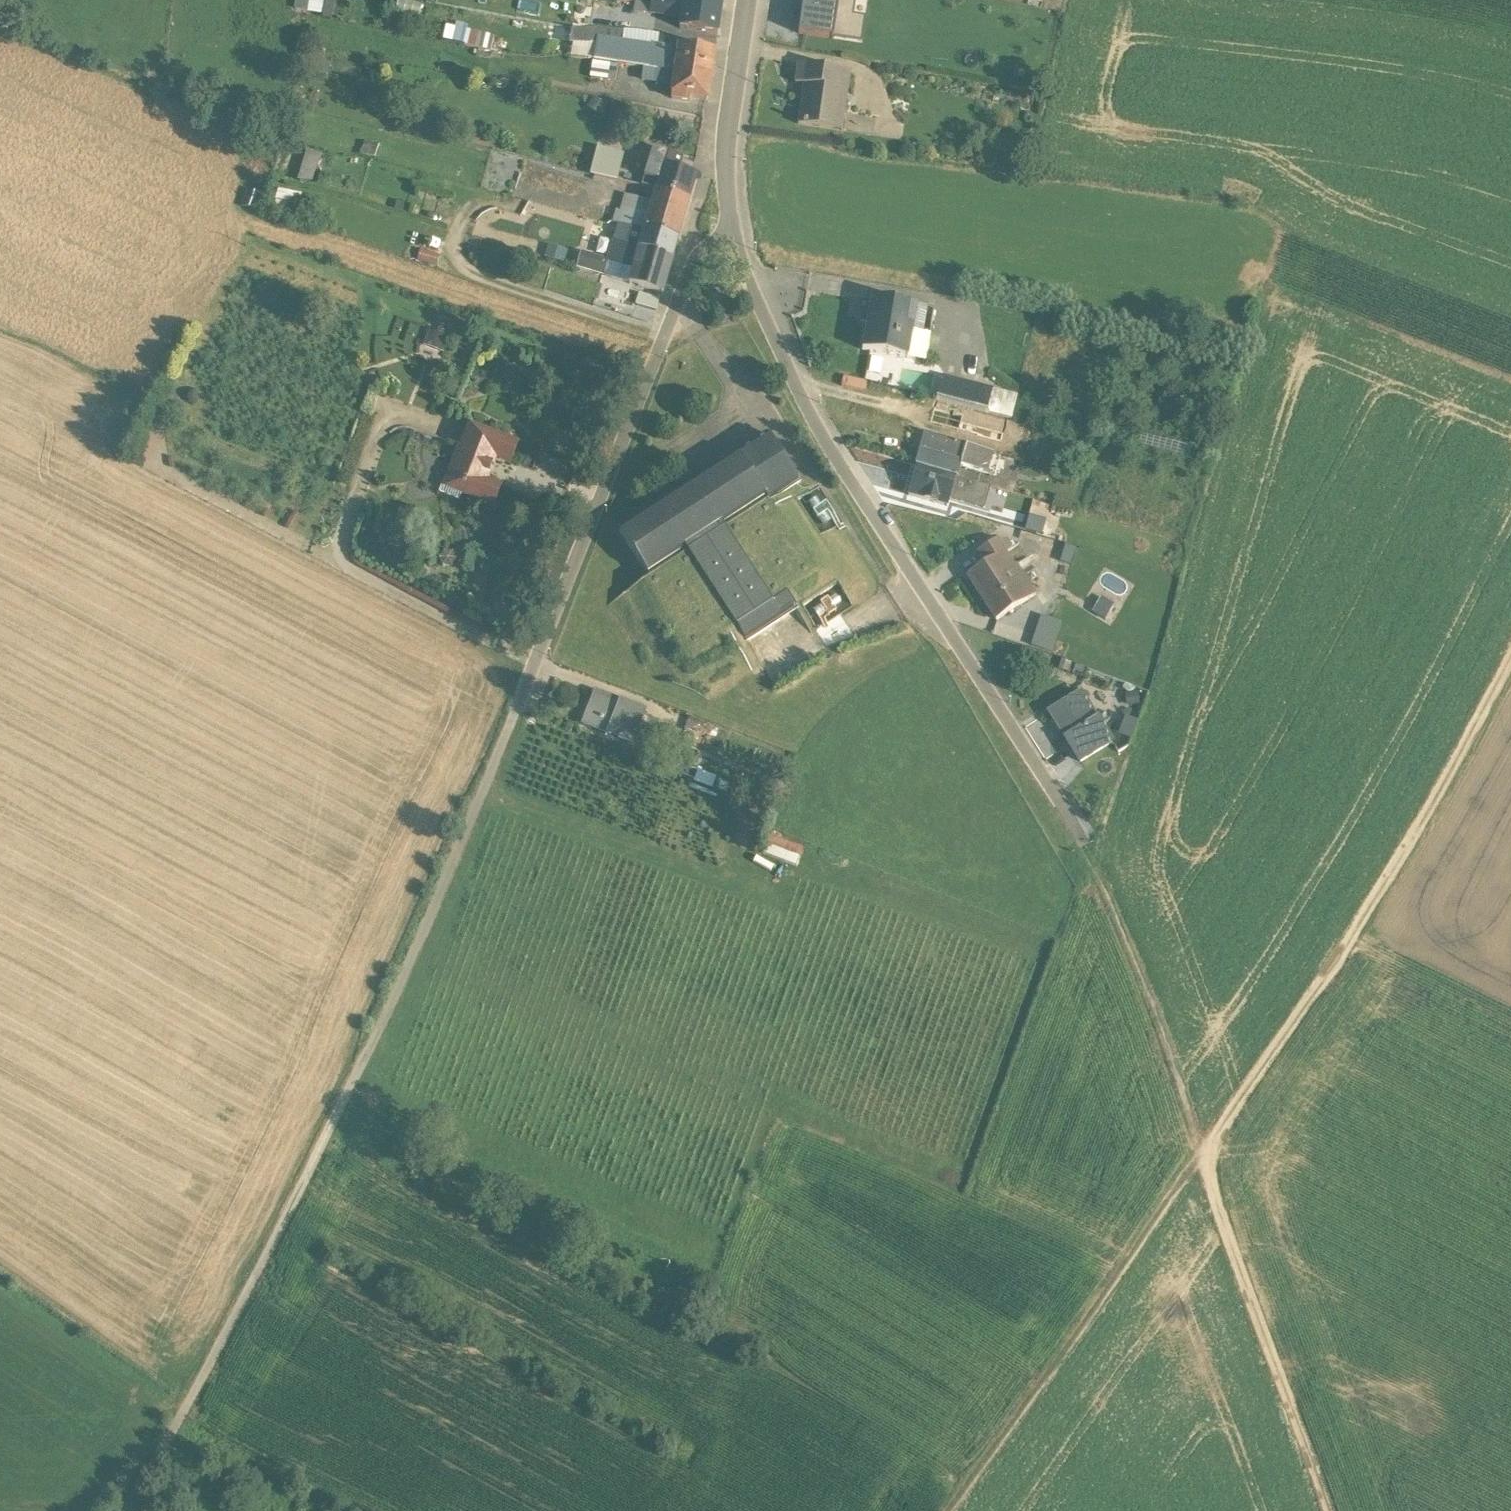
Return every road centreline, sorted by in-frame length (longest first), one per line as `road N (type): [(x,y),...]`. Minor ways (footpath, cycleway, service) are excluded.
road 1 (unclassified): [(516,714),(328,1138),(128,1510)]
road 2 (residential): [(1081,847),(829,460),(730,249)]
road 3 (track): [(1204,1155),(1447,784),(1510,663)]
road 4 (residential): [(730,249),(704,261),(681,297),(516,714)]
road 5 (track): [(952,1510),(1204,1155)]
road 6 (track): [(1323,1510),(1204,1155)]
road 7 (residential): [(730,249),(728,137),(748,0)]

